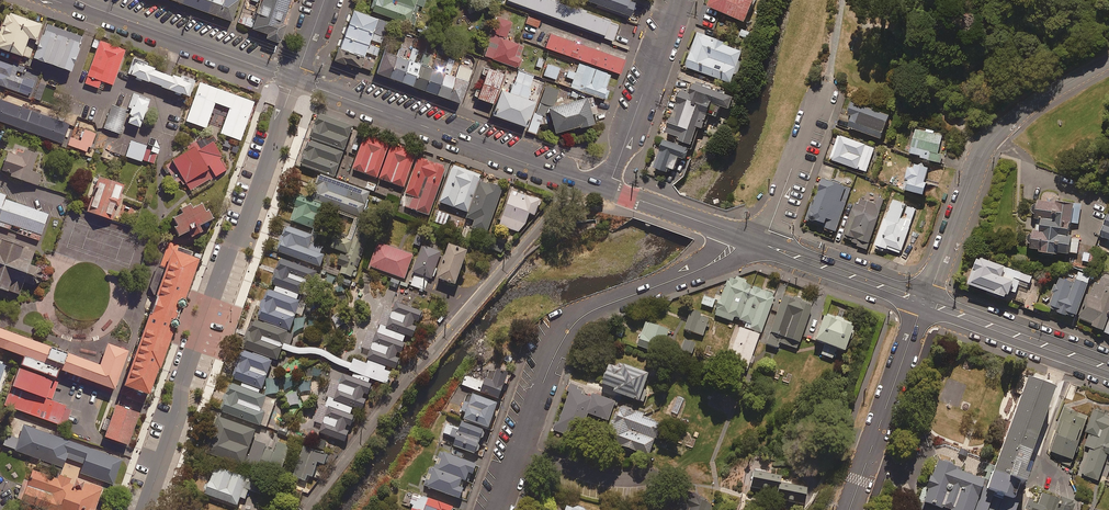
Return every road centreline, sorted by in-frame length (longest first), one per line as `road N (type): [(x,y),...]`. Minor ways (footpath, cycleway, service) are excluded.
road 1 (residential): [(145,509),(297,80)]
road 2 (residential): [(734,234),(700,270),(576,321),(552,359),(498,509)]
road 3 (tertiary): [(608,189),(297,80)]
road 4 (tertiary): [(1108,62),(1033,104),(991,140),(925,302)]
road 5 (tertiary): [(297,80),(77,0)]
road 6 (residential): [(925,302),(849,509)]
road 7 (residential): [(608,189),(675,0)]
road 8 (tertiary): [(1108,368),(925,302)]
road 9 (residential): [(764,245),(828,76)]
road 10 (tertiary): [(925,302),(764,245)]
road 11 (tertiary): [(734,234),(608,189)]

